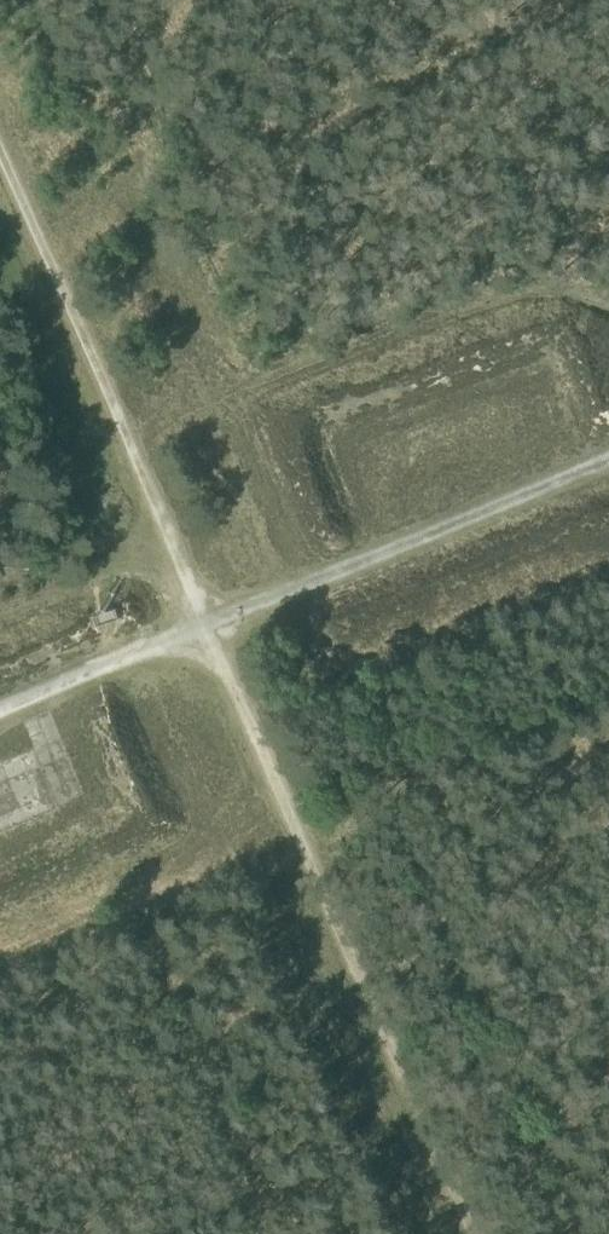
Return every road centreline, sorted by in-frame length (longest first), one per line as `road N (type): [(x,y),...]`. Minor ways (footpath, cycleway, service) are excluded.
road 1 (track): [(209,631),(475,1233)]
road 2 (track): [(209,631),(0,148)]
road 3 (track): [(608,469),(209,631)]
road 4 (track): [(0,717),(209,631)]

